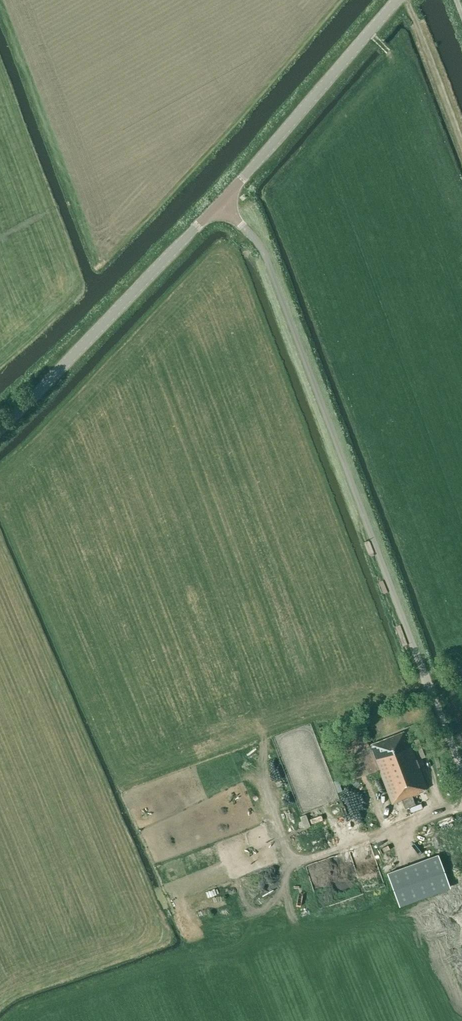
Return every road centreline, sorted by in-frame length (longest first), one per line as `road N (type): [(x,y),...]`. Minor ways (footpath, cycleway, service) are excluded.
road 1 (unclassified): [(461,767),(264,253),(219,203)]
road 2 (tertiary): [(0,430),(219,203)]
road 3 (tertiary): [(219,203),(395,0)]

